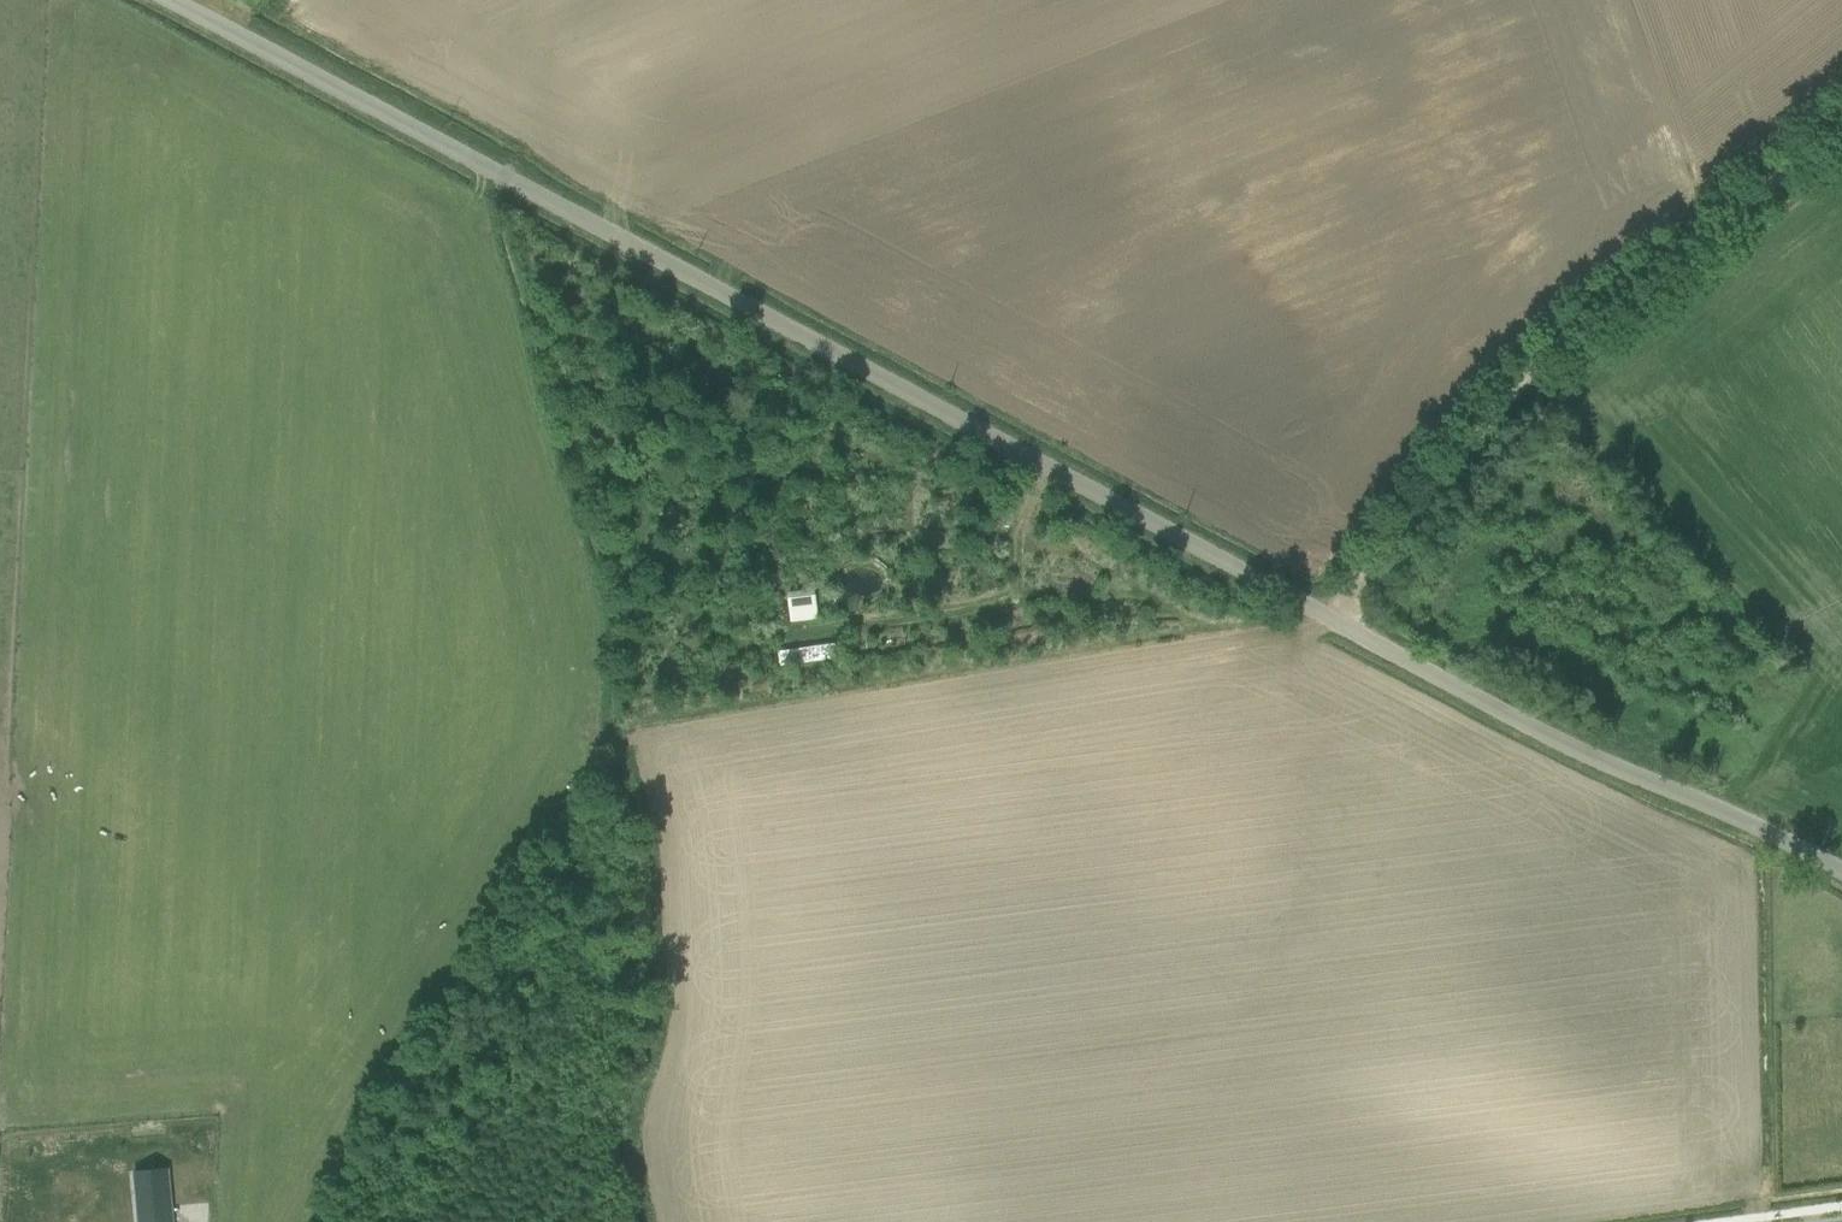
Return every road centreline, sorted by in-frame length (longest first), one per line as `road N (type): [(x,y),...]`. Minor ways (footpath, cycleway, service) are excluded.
road 1 (unclassified): [(1841,870),(1718,809),(1593,760),(169,0)]
road 2 (track): [(1841,122),(1522,375),(1331,620)]

